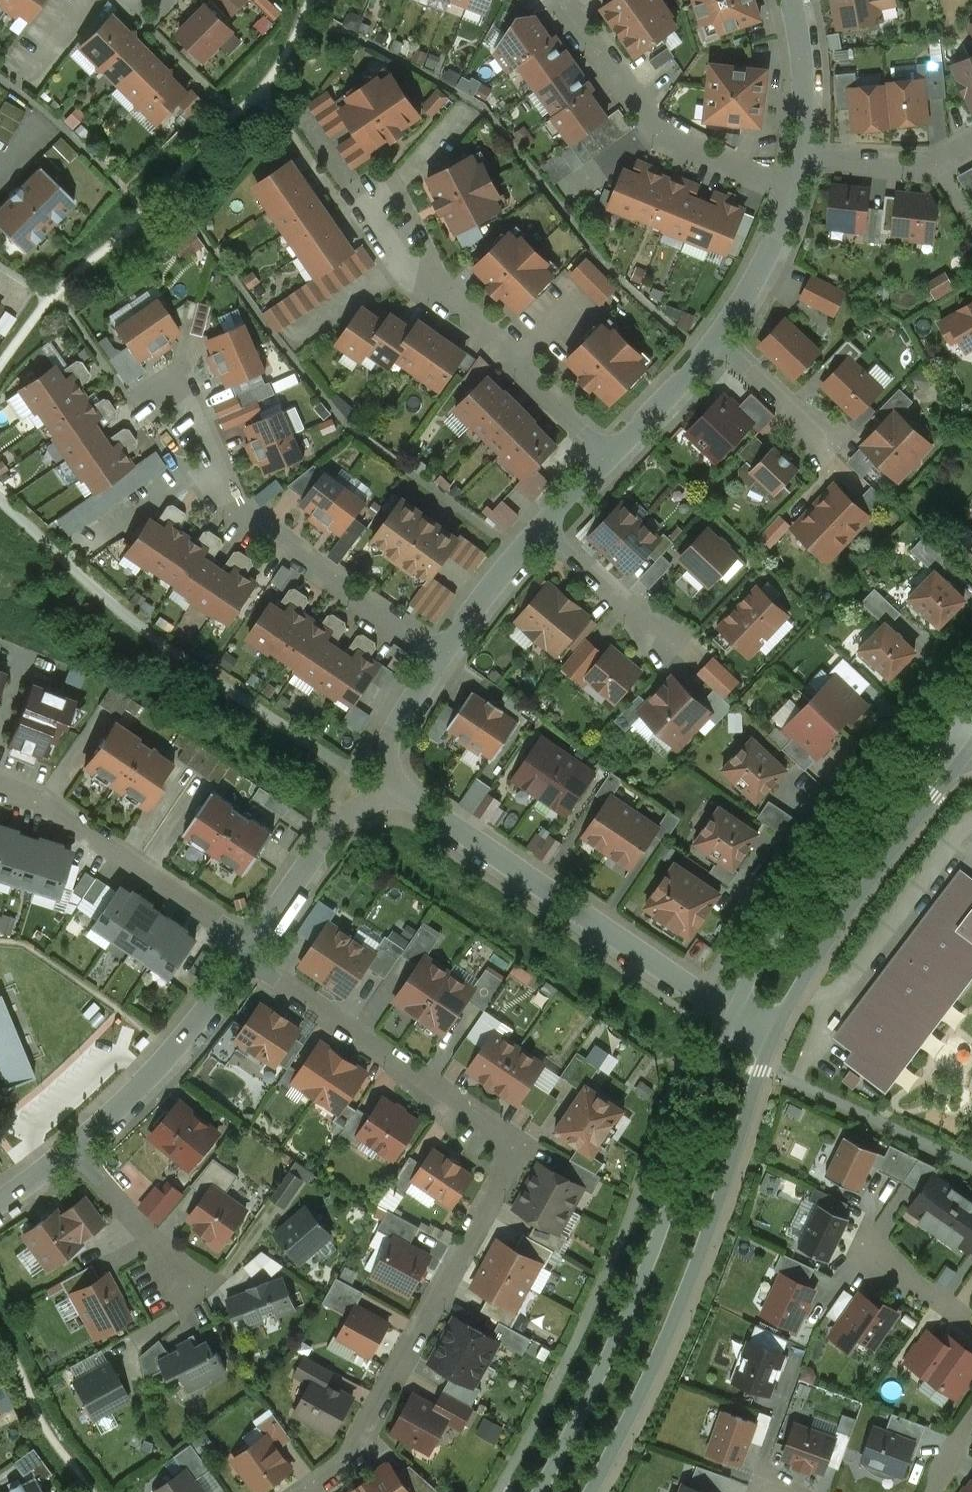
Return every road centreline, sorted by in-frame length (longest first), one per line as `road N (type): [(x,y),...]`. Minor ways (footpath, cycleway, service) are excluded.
road 1 (residential): [(301,1491),(349,1457),(523,1146),(246,958)]
road 2 (tertiary): [(734,1012),(629,1319),(541,1491)]
road 3 (tertiary): [(590,1491),(671,1331),(774,1035)]
road 4 (residential): [(386,788),(734,1012)]
road 5 (residential): [(359,200),(417,281),(461,310),(609,456)]
road 6 (tertiary): [(940,719),(780,929),(734,1012)]
road 7 (tertiary): [(774,1035),(824,947),(971,747)]
road 8 (residential): [(559,0),(655,130),(795,190)]
road 9 (residential): [(256,943),(36,797),(0,783)]
road 10 (residential): [(232,503),(176,373),(133,399),(185,473)]
road 11 (residential): [(441,654),(232,503)]
road 12 (residential): [(246,958),(170,1053),(73,1147)]
road 13 (residential): [(386,788),(334,832),(256,943)]
road 14 (residential): [(203,1296),(73,1147)]
road 15 (residential): [(674,649),(543,527)]
road 16 (residential): [(802,157),(935,164),(971,143)]
road 17 (residential): [(795,190),(778,238),(717,340)]
road 18 (residential): [(543,527),(441,654)]
road 19 (residential): [(835,449),(717,340)]
road 20 (residential): [(717,340),(609,456)]
road 21 (residential): [(791,0),(804,71),(802,157)]
road 22 (residential): [(441,654),(394,729),(386,788)]
road 23 (residential): [(971,1324),(855,1244)]

